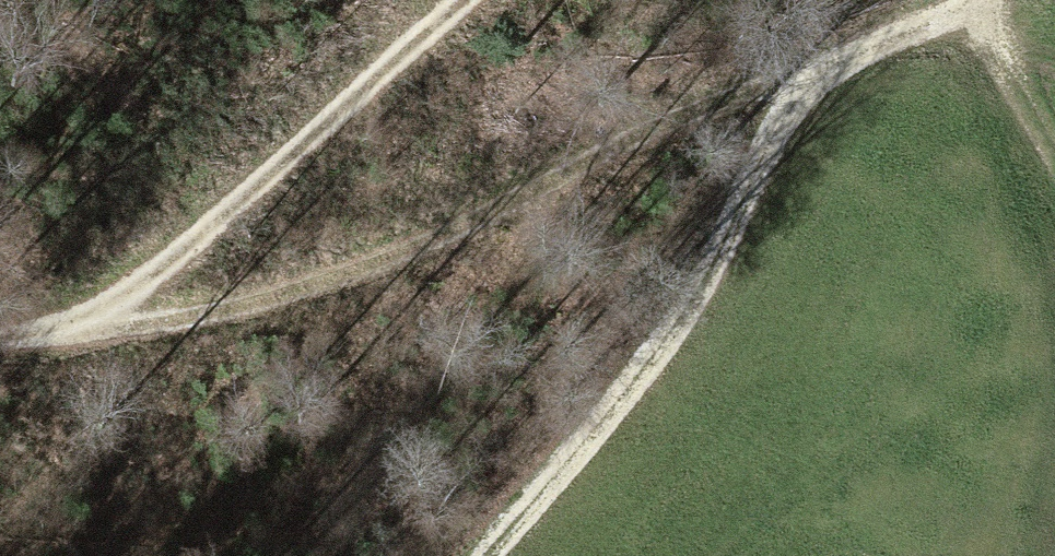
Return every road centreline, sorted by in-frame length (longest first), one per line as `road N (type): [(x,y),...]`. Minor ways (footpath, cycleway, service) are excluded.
road 1 (track): [(829,67),(676,120),(404,248),(211,300),(82,322)]
road 2 (track): [(980,0),(829,67),(777,130),(666,338),(484,555)]
road 3 (track): [(0,328),(82,322),(184,256),(453,0)]
road 4 (track): [(1054,171),(977,3)]

